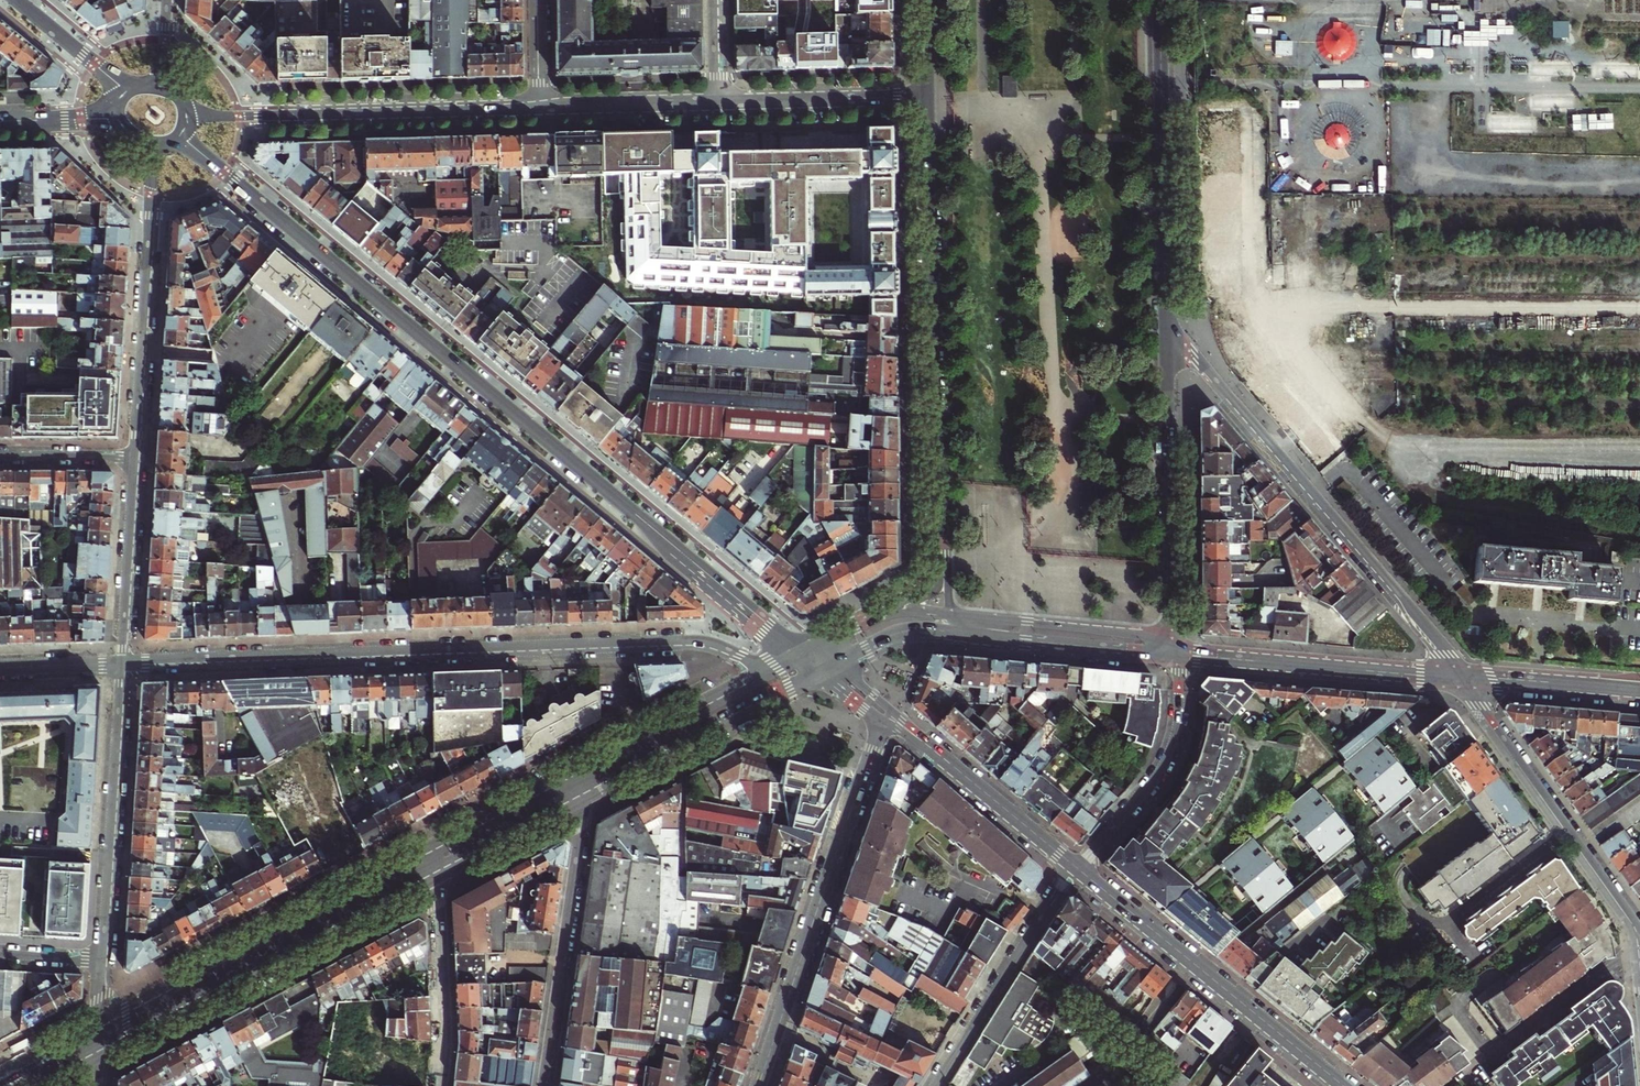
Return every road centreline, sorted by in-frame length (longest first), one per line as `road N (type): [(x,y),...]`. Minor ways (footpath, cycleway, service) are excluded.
road 1 (secondary): [(806,652),(180,137)]
road 2 (residential): [(760,677),(740,655),(692,640),(122,664)]
road 3 (residential): [(1463,678),(1166,319)]
road 4 (secondary): [(926,94),(943,554)]
road 5 (tertiary): [(758,1085),(883,722)]
road 6 (tertiary): [(540,106),(187,116)]
road 7 (tertiary): [(1077,868),(1343,1085)]
road 8 (secondary): [(1178,652),(1166,319)]
road 9 (secondary): [(1166,319),(1159,0)]
road 10 (residential): [(1639,939),(1463,678)]
road 11 (residential): [(153,144),(134,457)]
road 12 (residential): [(122,664),(105,961)]
road 13 (residential): [(575,799),(581,828),(543,1085)]
road 14 (secondary): [(1178,652),(1463,678)]
road 15 (secondary): [(575,799),(827,667)]
road 16 (residential): [(1077,868),(935,1085)]
road 17 (residential): [(1077,868),(1166,762),(1177,730),(1178,652)]
road 18 (secondary): [(1178,652),(1144,637),(949,614)]
road 19 (secondary): [(760,677),(566,782)]
road 20 (secondary): [(965,634),(1178,652)]
road 21 (residential): [(442,1085),(447,1028),(439,904),(429,876)]
road 22 (tertiary): [(716,101),(926,94)]
road 23 (residential): [(134,457),(122,664)]
road 24 (secondary): [(100,1050),(280,955)]
road 25 (secondary): [(270,938),(101,1028)]
road 26 (secondary): [(1463,678),(1639,694)]
road 27 (tertiary): [(540,106),(716,101)]
road 28 (secondary): [(420,859),(270,938)]
road 29 (secondary): [(280,955),(429,876)]
road 30 (tertiary): [(948,762),(1077,868)]
road 31 (secondary): [(429,876),(575,799)]
road 32 (secondary): [(566,782),(420,859)]
road 33 (tertiary): [(948,762),(859,685),(827,667)]
road 34 (secondary): [(827,667),(903,632),(965,634)]
road 35 (residential): [(0,456),(134,457)]
road 36 (residential): [(122,664),(0,669)]

